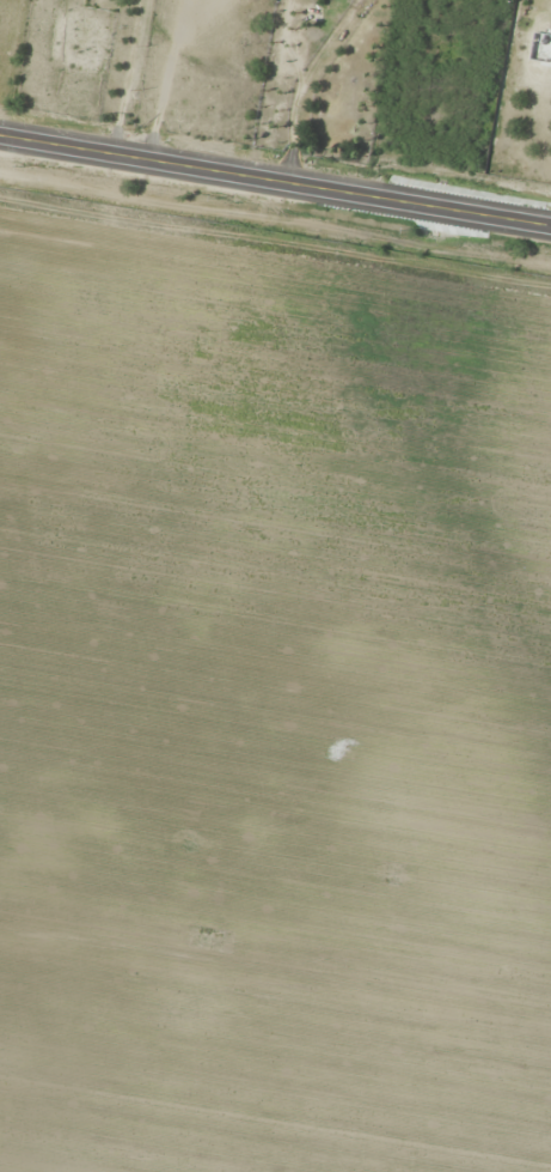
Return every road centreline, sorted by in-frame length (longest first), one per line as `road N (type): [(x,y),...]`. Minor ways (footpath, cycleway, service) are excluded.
road 1 (secondary): [(550,226),(0,134)]

